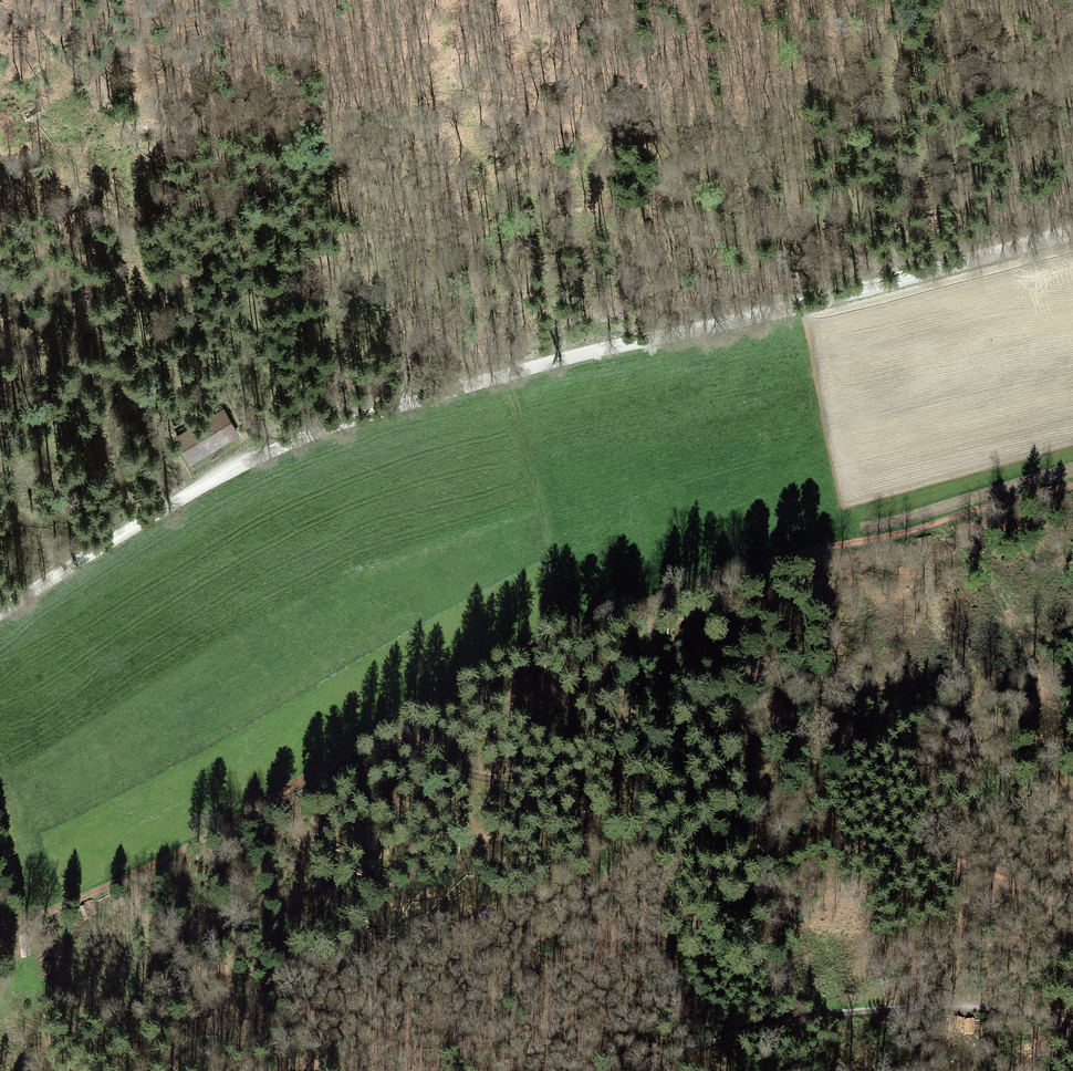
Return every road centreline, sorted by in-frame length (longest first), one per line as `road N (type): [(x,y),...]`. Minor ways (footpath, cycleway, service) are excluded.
road 1 (track): [(0,917),(44,911),(172,856),(473,683),(673,590),(1072,488)]
road 2 (unclassified): [(0,611),(255,459),(380,410),(567,356),(864,296),(1072,235)]
road 3 (track): [(642,1070),(710,1042),(836,1013),(950,1007),(1072,1020)]

